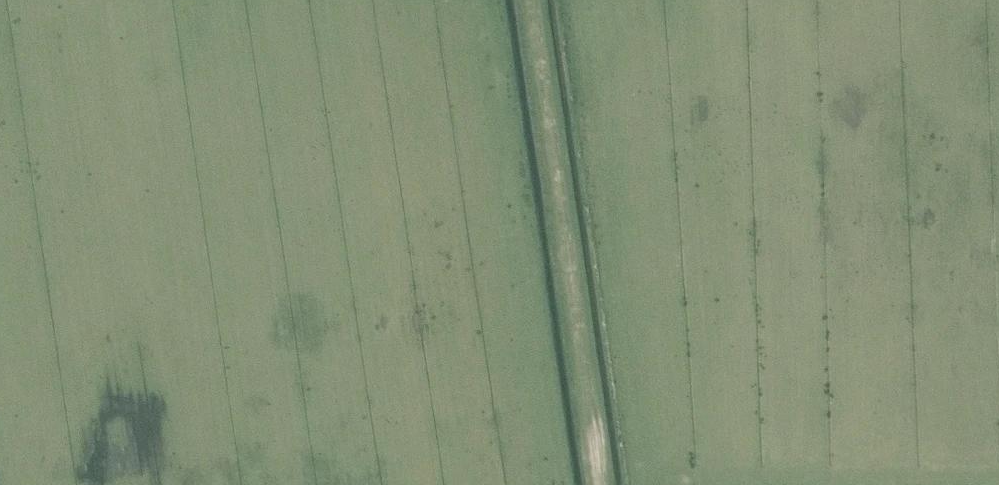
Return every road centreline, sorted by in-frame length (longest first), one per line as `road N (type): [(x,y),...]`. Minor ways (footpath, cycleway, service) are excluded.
road 1 (track): [(540,0),(608,484)]

